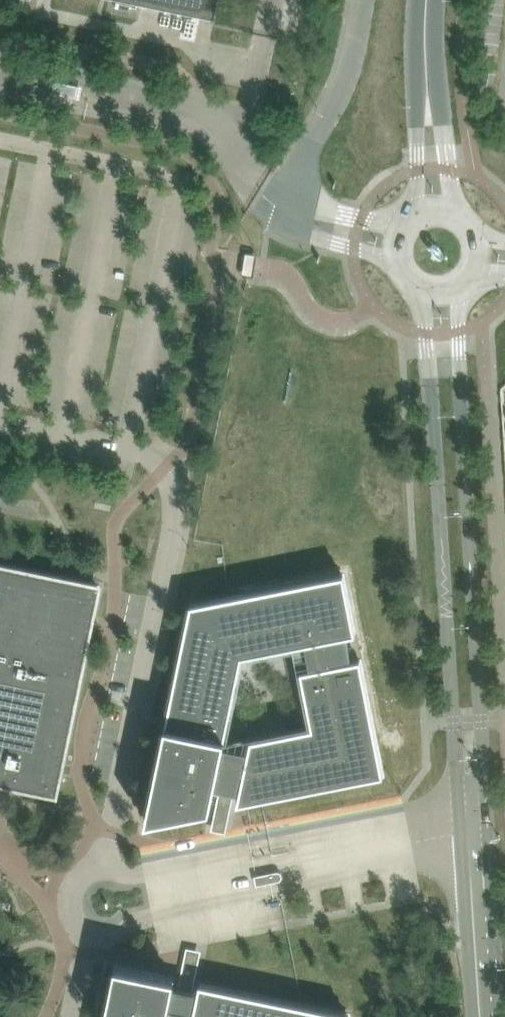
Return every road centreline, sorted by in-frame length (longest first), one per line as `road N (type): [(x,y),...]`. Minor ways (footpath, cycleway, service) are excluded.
road 1 (secondary): [(426,299),(475,1016)]
road 2 (secondary): [(504,1016),(456,299)]
road 3 (unclassified): [(284,206),(339,98),(362,0)]
road 4 (secondary): [(452,201),(444,117),(425,82)]
road 5 (secondary): [(425,82),(416,118),(418,205)]

